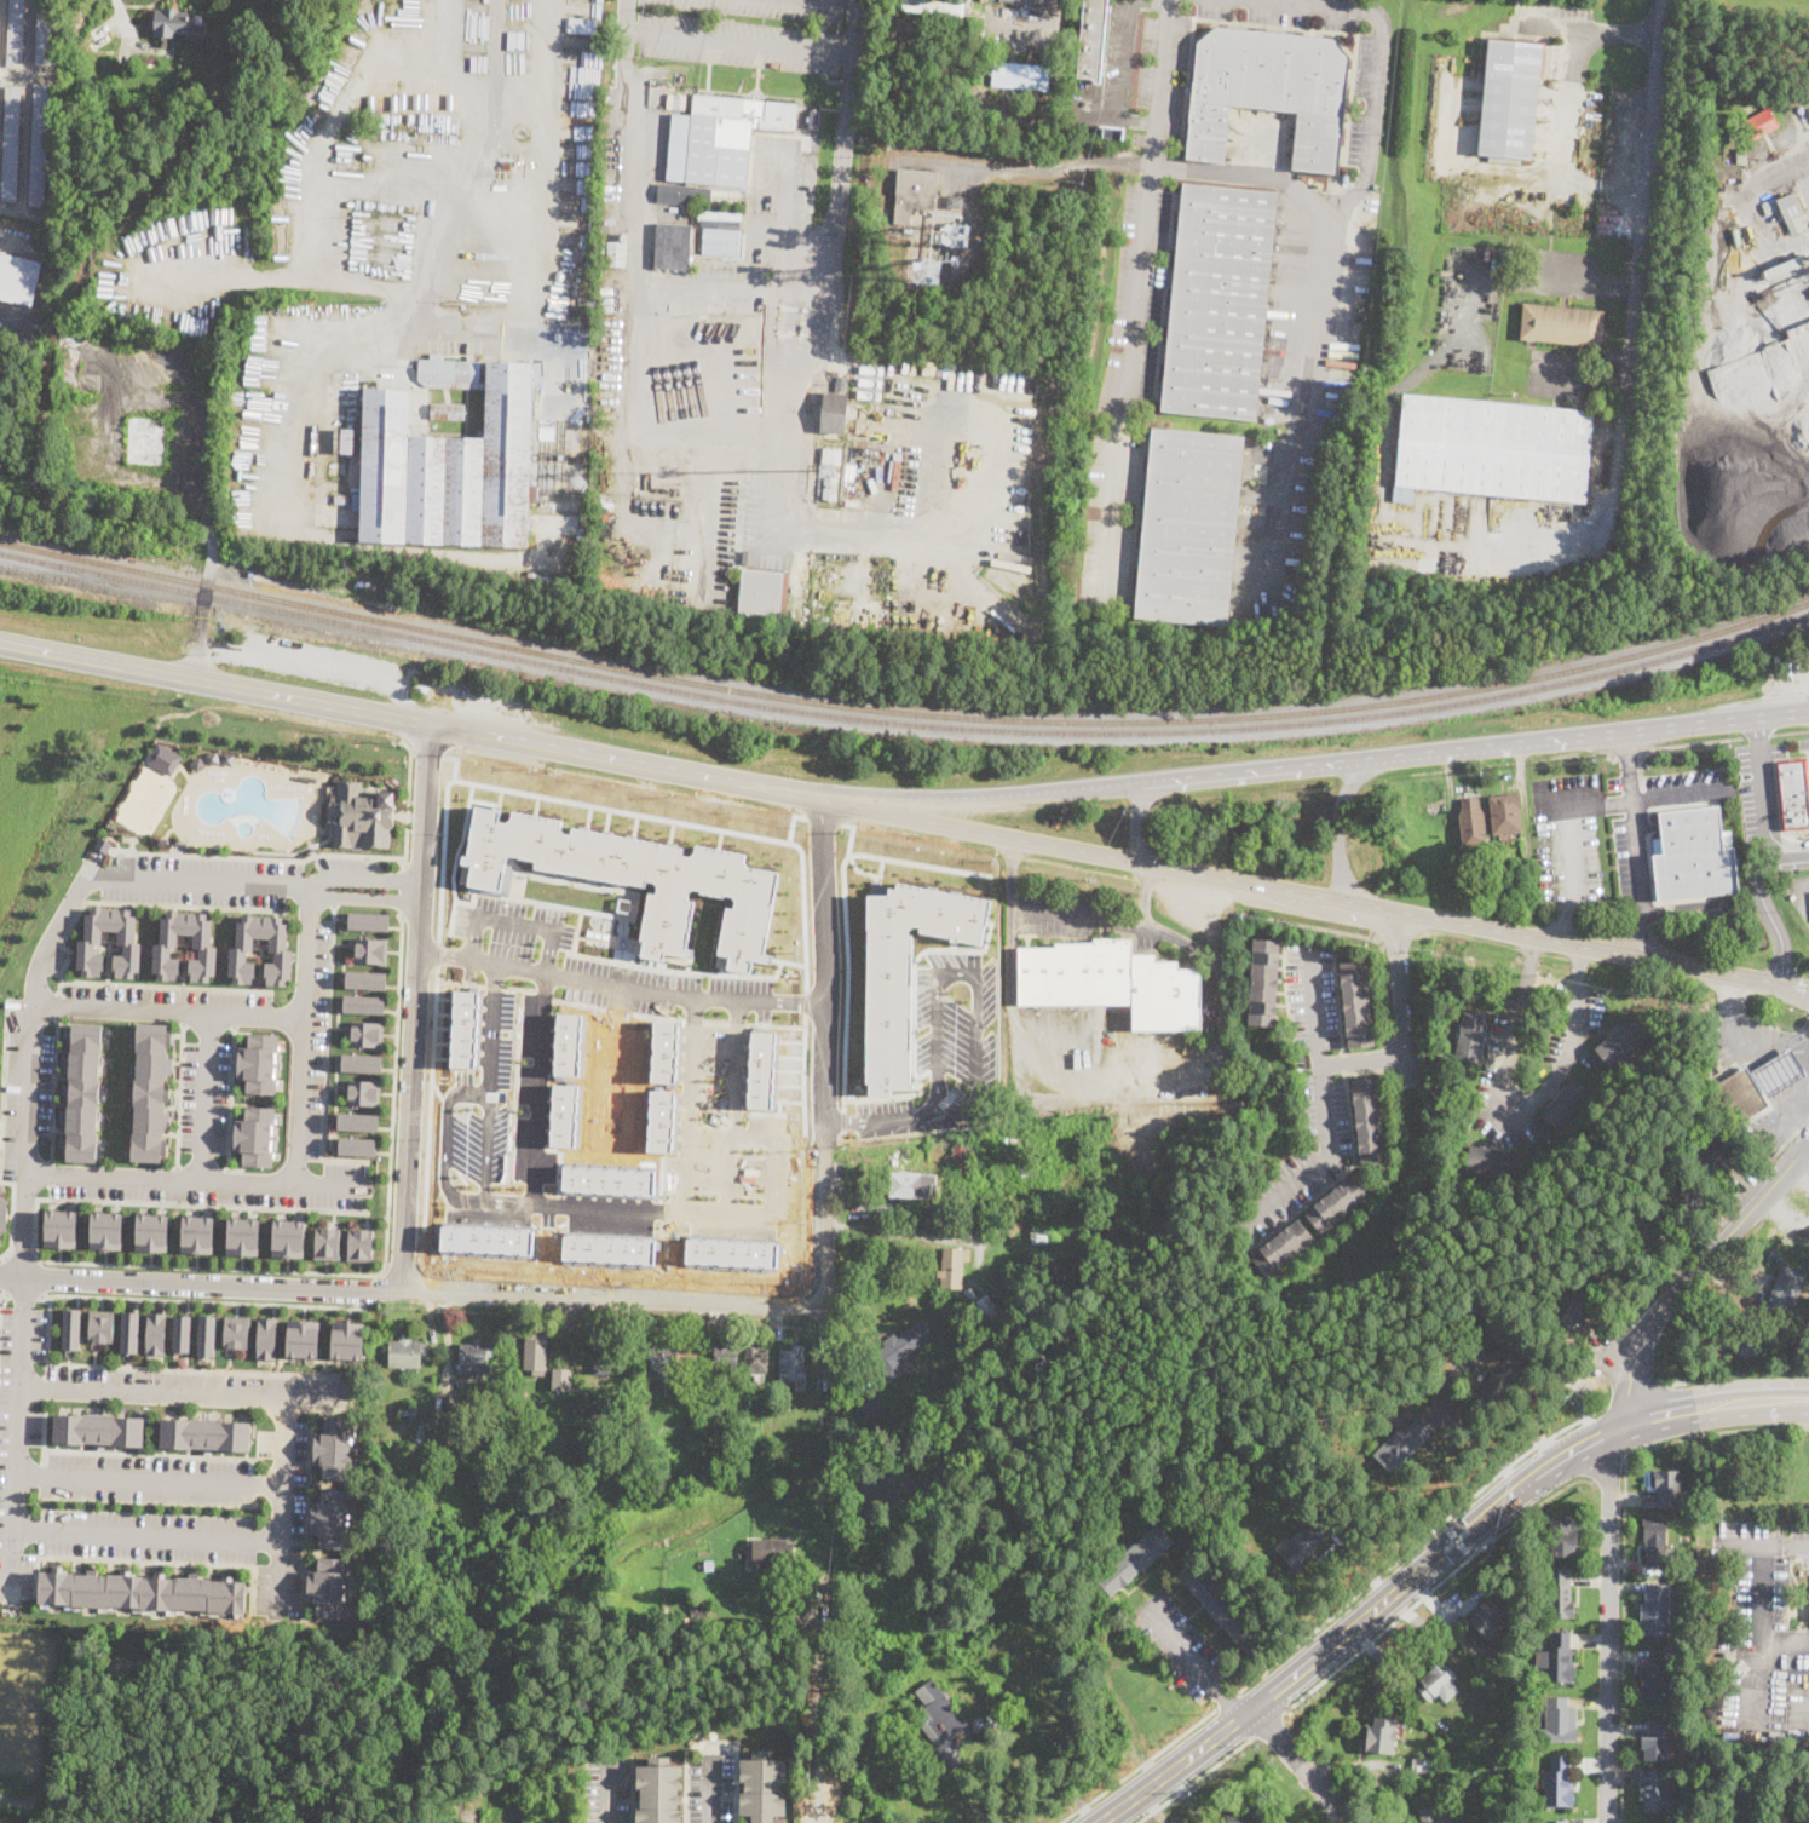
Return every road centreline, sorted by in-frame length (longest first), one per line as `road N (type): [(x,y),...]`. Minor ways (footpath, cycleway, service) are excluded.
road 1 (residential): [(421,895),(90,874),(36,967),(10,1591)]
road 2 (residential): [(826,1307),(0,1272)]
road 3 (primary): [(783,790),(0,645)]
road 4 (residential): [(543,964),(529,1202),(684,1209),(698,984)]
road 5 (residential): [(825,798),(825,1374)]
road 6 (residential): [(432,726),(401,1290)]
road 7 (secondary): [(1096,1822),(1333,1644),(1539,1473)]
road 8 (primary): [(1808,710),(1381,758)]
road 9 (primary): [(1393,909),(1808,987)]
road 10 (residential): [(825,1000),(417,941)]
road 11 (residential): [(1605,1437),(1608,1822)]
road 12 (residential): [(932,1122),(972,1121),(978,976),(937,970),(932,1122)]
road 13 (primary): [(869,810),(1241,880)]
road 14 (residential): [(388,1478),(381,1755),(392,1822)]
road 15 (residential): [(1634,1425),(1629,1394),(1644,1339),(1808,1150)]
road 16 (residential): [(363,1187),(25,1174)]
road 17 (residential): [(21,1387),(351,1397)]
road 18 (residential): [(311,886),(295,1185)]
road 19 (residential): [(1307,951),(1330,1141),(1320,1164),(1255,1215)]
road 20 (primary): [(1156,782),(1009,793),(866,790)]
road 21 (secondary): [(1539,1473),(1605,1437),(1671,1414),(1808,1402)]
road 22 (residential): [(304,1018),(33,1006)]
road 23 (residential): [(13,1529),(281,1537)]
road 24 (residential): [(15,1474),(282,1483)]
road 25 (primary): [(1381,758),(1156,782)]
road 26 (residential): [(728,1212),(742,990)]
road 27 (residential): [(278,1610),(286,1396)]
road 28 (residential): [(490,1092),(450,1089),(445,1200),(484,1200)]
road 29 (residential): [(1393,909),(1412,1086)]
road 30 (residential): [(551,965),(559,920),(484,903),(474,951)]
road 31 (residential): [(202,1181),(211,1014)]
road 32 (primary): [(1381,758),(1354,782),(1340,813),(1342,876),(1354,902)]
road 33 (residential): [(1252,1707),(1344,1822)]
road 34 (residential): [(499,955),(490,1092)]
road 35 (residential): [(772,1214),(777,1137),(733,1133)]

